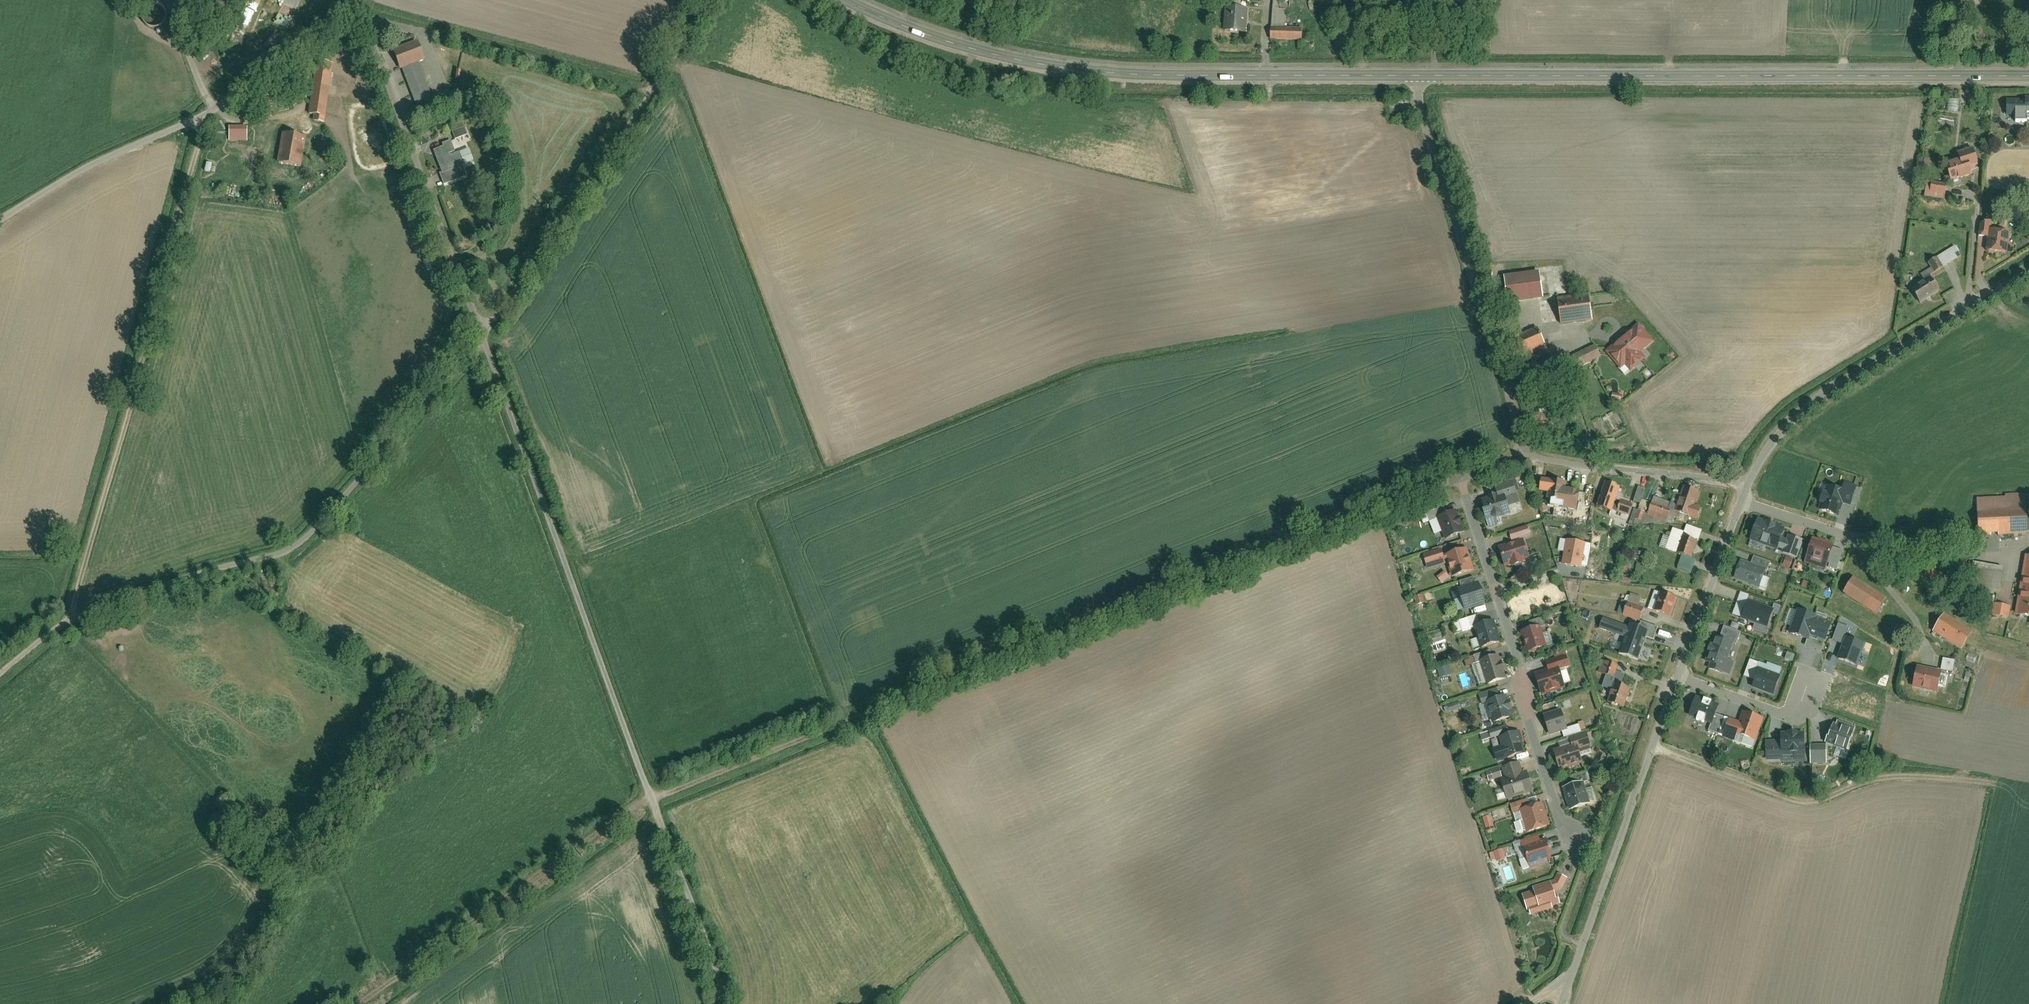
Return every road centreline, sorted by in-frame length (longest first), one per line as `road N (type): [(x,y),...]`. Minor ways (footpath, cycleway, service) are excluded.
road 1 (unclassified): [(650,789),(1456,474)]
road 2 (secondary): [(1416,78),(2028,77)]
road 3 (unclassified): [(0,666),(67,620),(289,551),(481,337)]
road 4 (secondary): [(843,0),(913,32),(1060,69),(1416,78)]
road 5 (track): [(67,620),(210,101)]
road 6 (residential): [(481,337),(650,789)]
road 7 (unclassified): [(481,337),(711,0)]
road 8 (residential): [(1521,453),(1416,78)]
road 9 (residential): [(1456,474),(1517,648),(1562,824),(1582,832)]
road 10 (track): [(650,789),(348,1003)]
road 11 (residential): [(2028,271),(1812,402),(1771,441),(1740,493)]
road 12 (residential): [(356,0),(481,337)]
road 13 (track): [(1653,742),(1810,794),(1874,767),(1994,777)]
road 14 (residential): [(1676,675),(1572,975)]
road 15 (residential): [(650,789),(711,954),(720,1003)]
road 16 (residential): [(1740,493),(1728,483),(1521,453)]
road 17 (residential): [(1740,493),(1676,675)]
road 18 (residential): [(1676,675),(1779,713),(1799,706),(1807,682)]
road 19 (residential): [(1740,493),(1757,506),(1854,538)]

